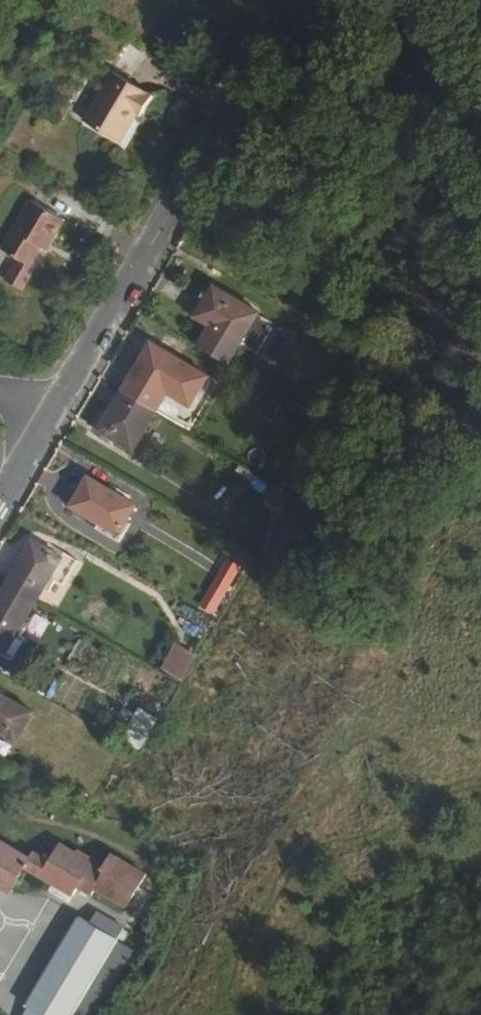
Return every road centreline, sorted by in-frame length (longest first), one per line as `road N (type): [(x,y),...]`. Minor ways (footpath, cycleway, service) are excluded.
road 1 (tertiary): [(270,0),(213,138),(57,407)]

